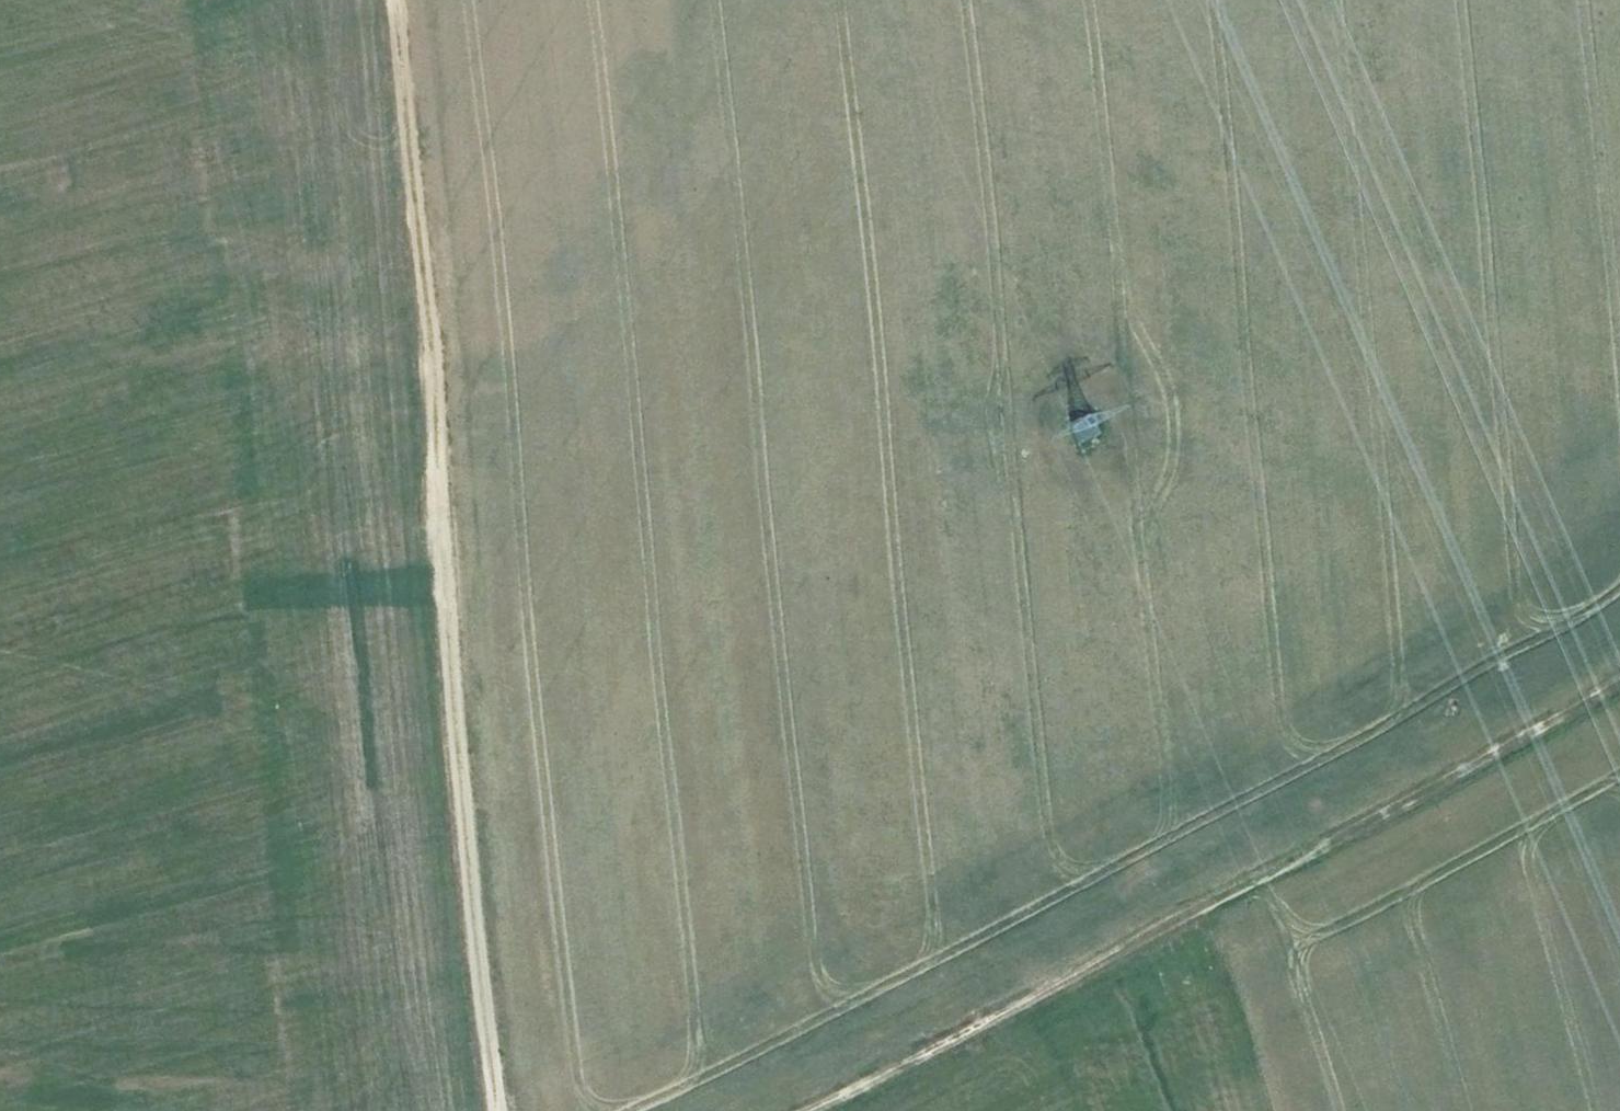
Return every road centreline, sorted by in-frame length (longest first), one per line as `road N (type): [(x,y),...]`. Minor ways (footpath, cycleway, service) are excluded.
road 1 (track): [(497,1110),(390,0)]
road 2 (track): [(807,1110),(983,1025),(1619,679)]

